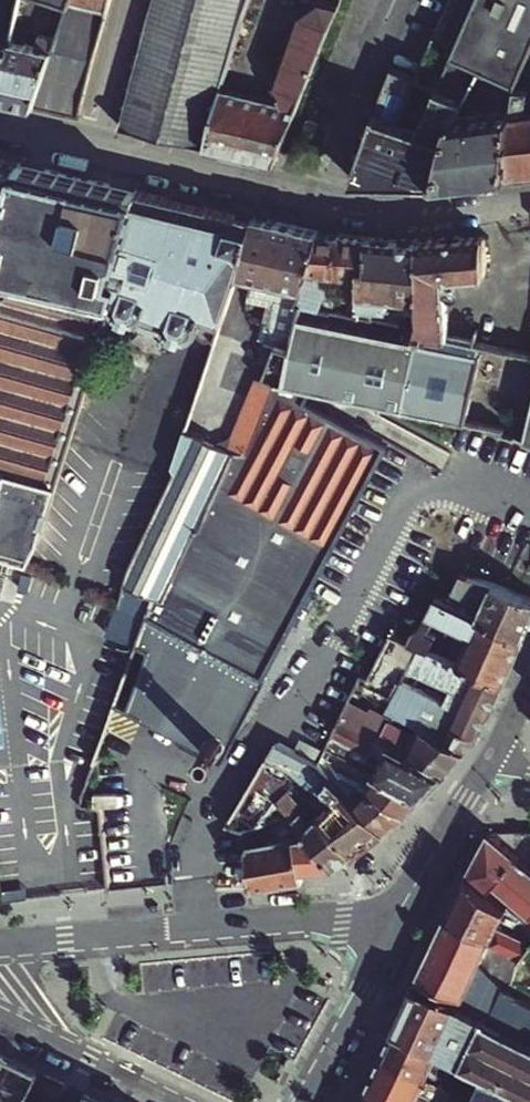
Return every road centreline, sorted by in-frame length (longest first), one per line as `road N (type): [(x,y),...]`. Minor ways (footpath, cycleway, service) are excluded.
road 1 (secondary): [(529,197),(362,206),(0,124)]
road 2 (residential): [(386,941),(321,922),(0,950)]
road 3 (residential): [(386,941),(488,771)]
road 4 (residential): [(0,1019),(170,1101)]
road 5 (residential): [(302,1101),(386,941)]

